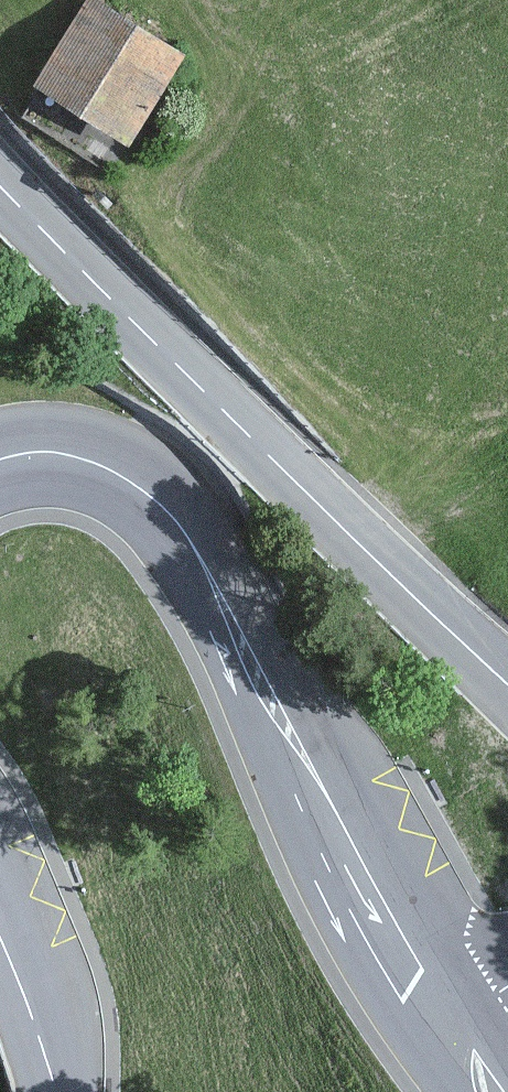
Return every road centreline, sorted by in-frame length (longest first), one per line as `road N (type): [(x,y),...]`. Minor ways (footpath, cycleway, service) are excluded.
road 1 (secondary): [(0,457),(51,450),(106,464),(155,500),(195,548),(404,961),(452,1036)]
road 2 (residential): [(507,683),(0,185)]
road 3 (secondary): [(56,1091),(0,940)]

